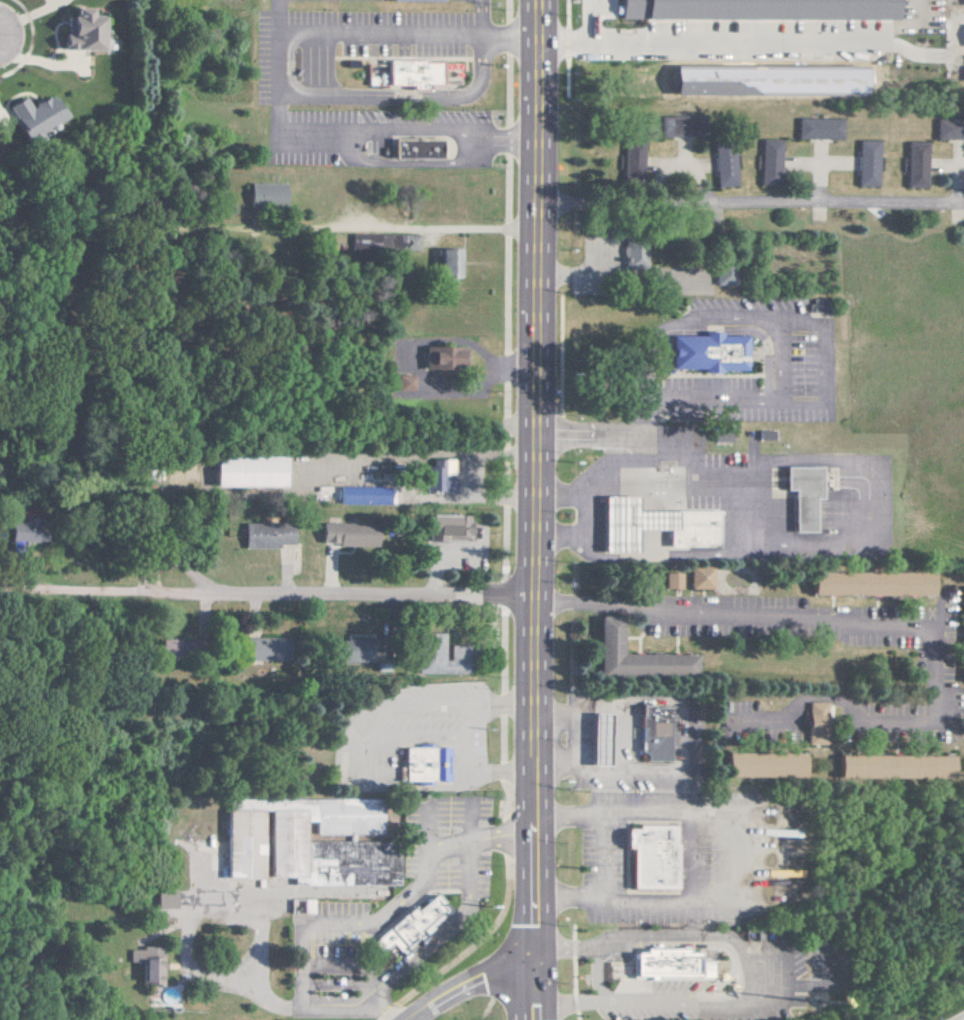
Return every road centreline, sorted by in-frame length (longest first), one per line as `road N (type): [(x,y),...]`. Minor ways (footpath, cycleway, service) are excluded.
road 1 (primary): [(535,1019),(538,0)]
road 2 (residential): [(963,208),(537,206)]
road 3 (residential): [(534,597),(200,595),(170,557)]
road 4 (residential): [(535,968),(459,988),(408,1019)]

